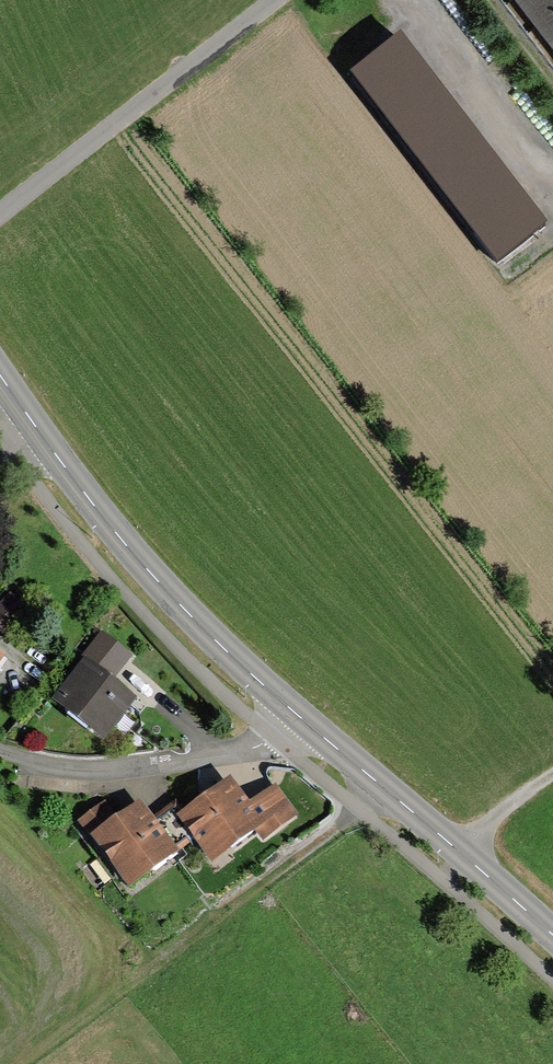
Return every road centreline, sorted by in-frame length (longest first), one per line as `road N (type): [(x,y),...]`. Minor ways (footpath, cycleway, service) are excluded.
road 1 (track): [(23,1063),(380,785)]
road 2 (tertiary): [(294,712),(128,548),(34,423)]
road 3 (residential): [(0,206),(276,0)]
road 4 (tertiary): [(552,936),(294,712)]
road 5 (residential): [(294,712),(252,749),(218,759),(100,771),(51,767),(0,751)]
road 6 (track): [(552,773),(459,851)]

